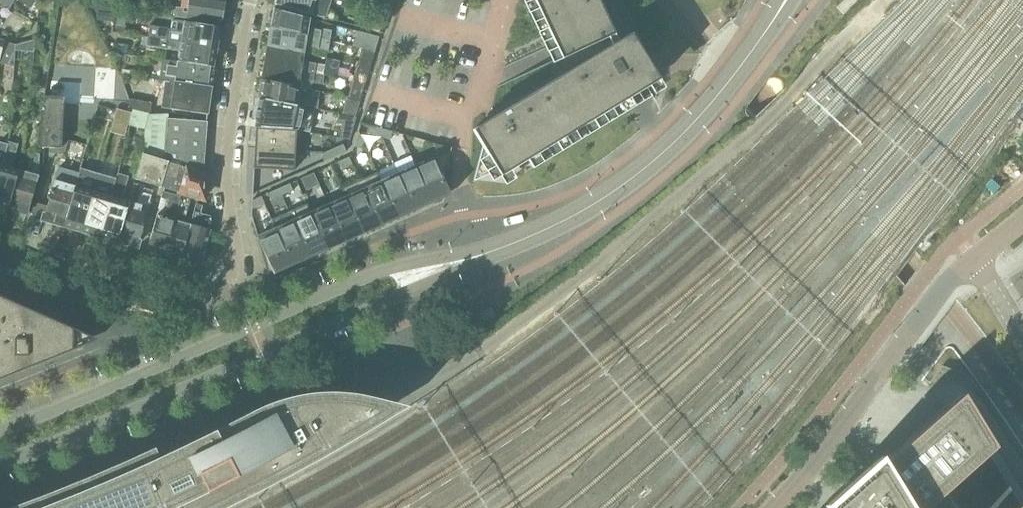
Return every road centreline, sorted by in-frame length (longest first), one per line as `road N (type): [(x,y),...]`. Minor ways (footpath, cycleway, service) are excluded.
road 1 (residential): [(249,0),(228,198),(242,264),(236,285),(202,302),(173,300),(0,251)]
road 2 (residential): [(0,463),(472,256)]
road 3 (residential): [(472,256),(386,268),(115,389),(0,431)]
road 4 (residential): [(472,256),(544,231),(650,166),(716,99),(777,15)]
road 5 (unclassified): [(773,507),(944,286),(975,257)]

